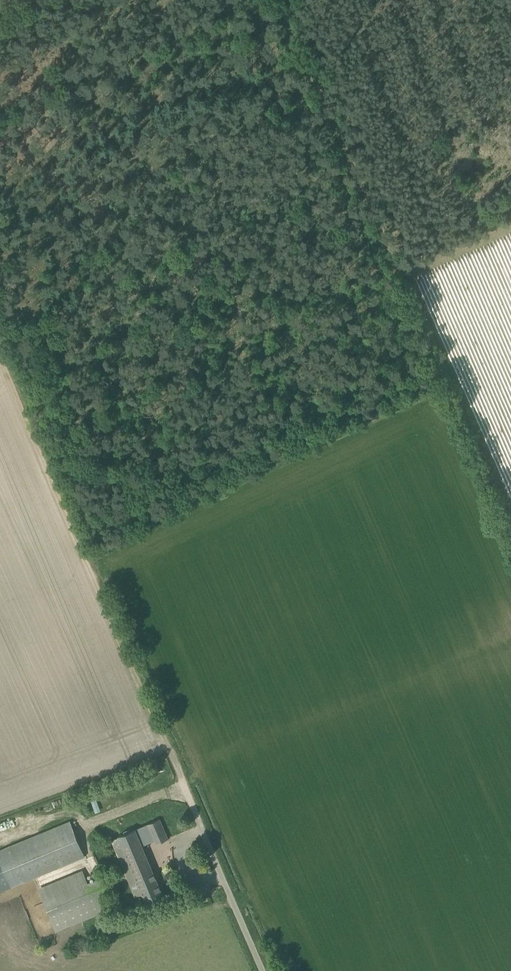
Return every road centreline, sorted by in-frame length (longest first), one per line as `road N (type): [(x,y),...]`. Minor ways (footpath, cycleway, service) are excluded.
road 1 (track): [(510,506),(291,0)]
road 2 (track): [(204,827),(0,359)]
road 3 (unclassified): [(264,970),(204,827)]

